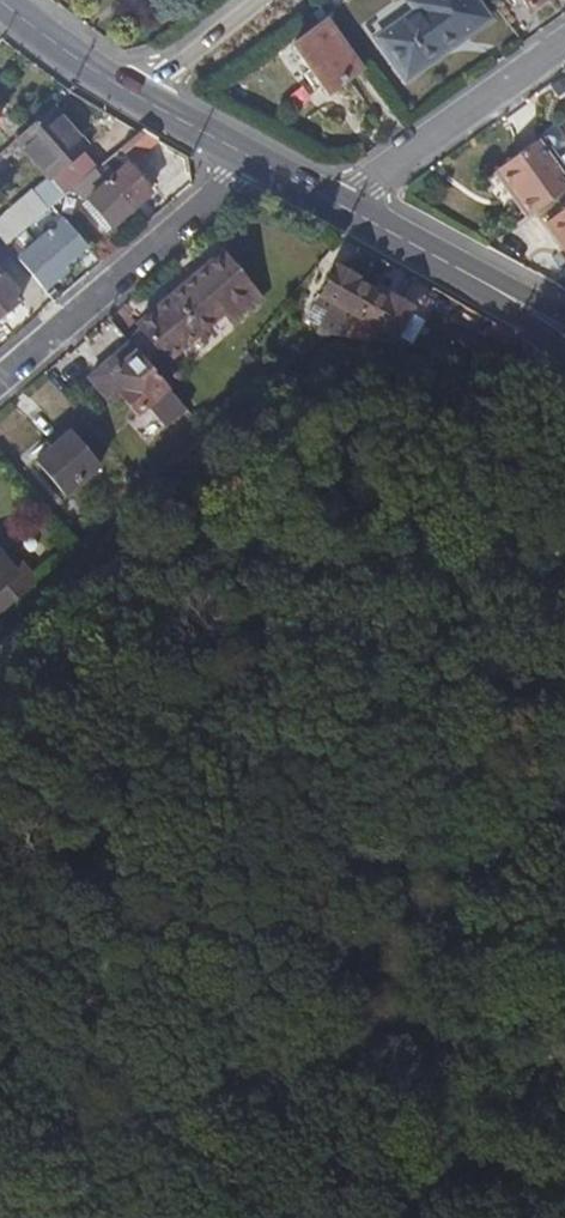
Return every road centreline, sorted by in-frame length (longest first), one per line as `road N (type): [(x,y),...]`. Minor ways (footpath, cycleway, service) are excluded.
road 1 (track): [(0,655),(61,605),(151,552),(235,522),(466,532)]
road 2 (residential): [(0,375),(249,155)]
road 3 (track): [(564,728),(466,532),(564,530)]
road 4 (residential): [(564,40),(343,204)]
road 5 (secondary): [(564,329),(343,204)]
road 6 (secondary): [(135,92),(2,0)]
road 7 (residential): [(258,0),(135,92)]
road 8 (secondary): [(249,155),(135,92)]
road 9 (track): [(564,543),(528,569),(517,604),(526,650)]

